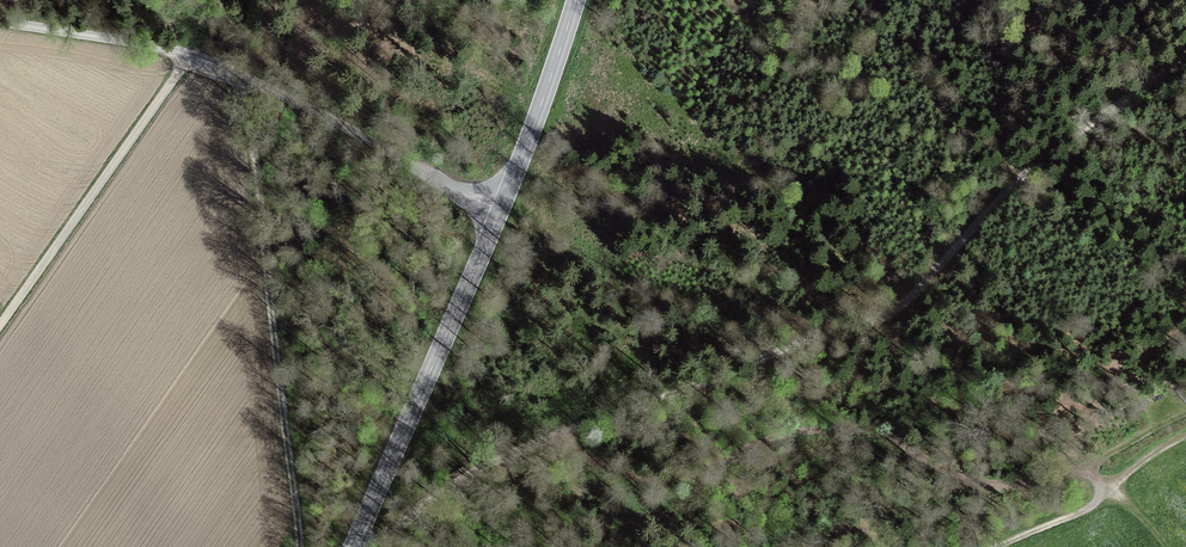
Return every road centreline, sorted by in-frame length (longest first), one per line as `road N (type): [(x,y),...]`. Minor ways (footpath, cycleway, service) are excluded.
road 1 (track): [(573,433),(883,315),(912,296),(993,204),(1185,54)]
road 2 (tertiary): [(356,546),(501,210),(581,0)]
road 3 (track): [(1090,468),(990,484),(960,480),(878,434),(814,431),(766,441),(657,484),(599,464),(573,433)]
road 4 (track): [(246,79),(309,546)]
road 5 (track): [(0,325),(192,55)]
road 6 (track): [(246,79),(501,210)]
road 7 (track): [(0,19),(192,55),(246,79)]
road 8 (track): [(379,546),(501,464),(573,433)]
road 9 (track): [(995,546),(1090,506),(1103,489),(1090,468)]

